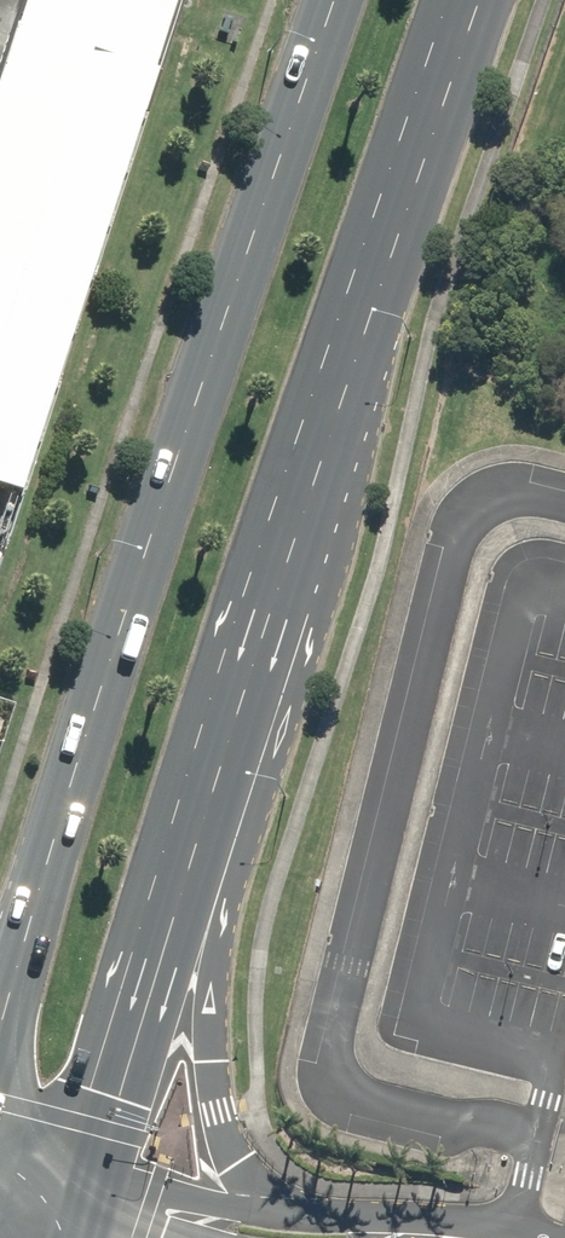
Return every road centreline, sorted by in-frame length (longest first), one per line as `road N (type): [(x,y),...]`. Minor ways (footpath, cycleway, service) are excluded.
road 1 (primary): [(32,928),(325,0)]
road 2 (primary): [(473,0),(316,450),(176,924)]
road 3 (primary): [(176,924),(238,1145),(277,1187),(348,1225)]
road 4 (primary): [(176,924),(102,1174)]
road 5 (unclassified): [(102,1174),(238,1213),(348,1225)]

